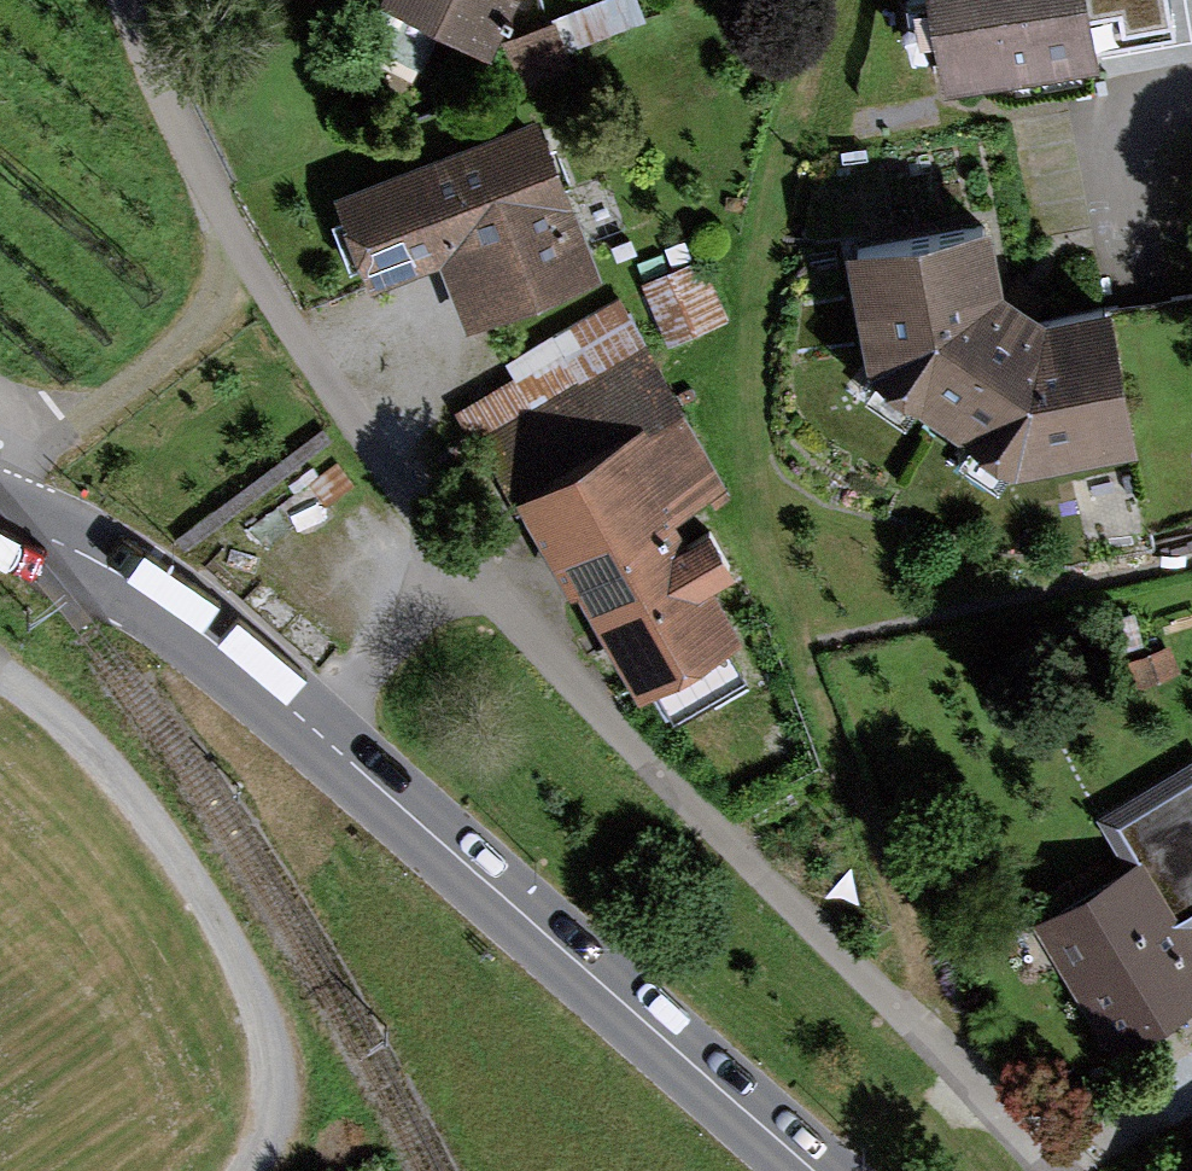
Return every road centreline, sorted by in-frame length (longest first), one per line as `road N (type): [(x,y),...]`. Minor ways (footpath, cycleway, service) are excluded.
road 1 (residential): [(119,0),(171,115),(344,394),(567,679),(971,1081),(1047,1170)]
road 2 (primary): [(0,516),(131,579),(297,712),(816,1170)]
road 3 (track): [(243,1170),(268,1128),(271,1041),(245,975),(122,772),(0,677)]
road 4 (track): [(15,445),(134,378),(192,334),(244,241)]

